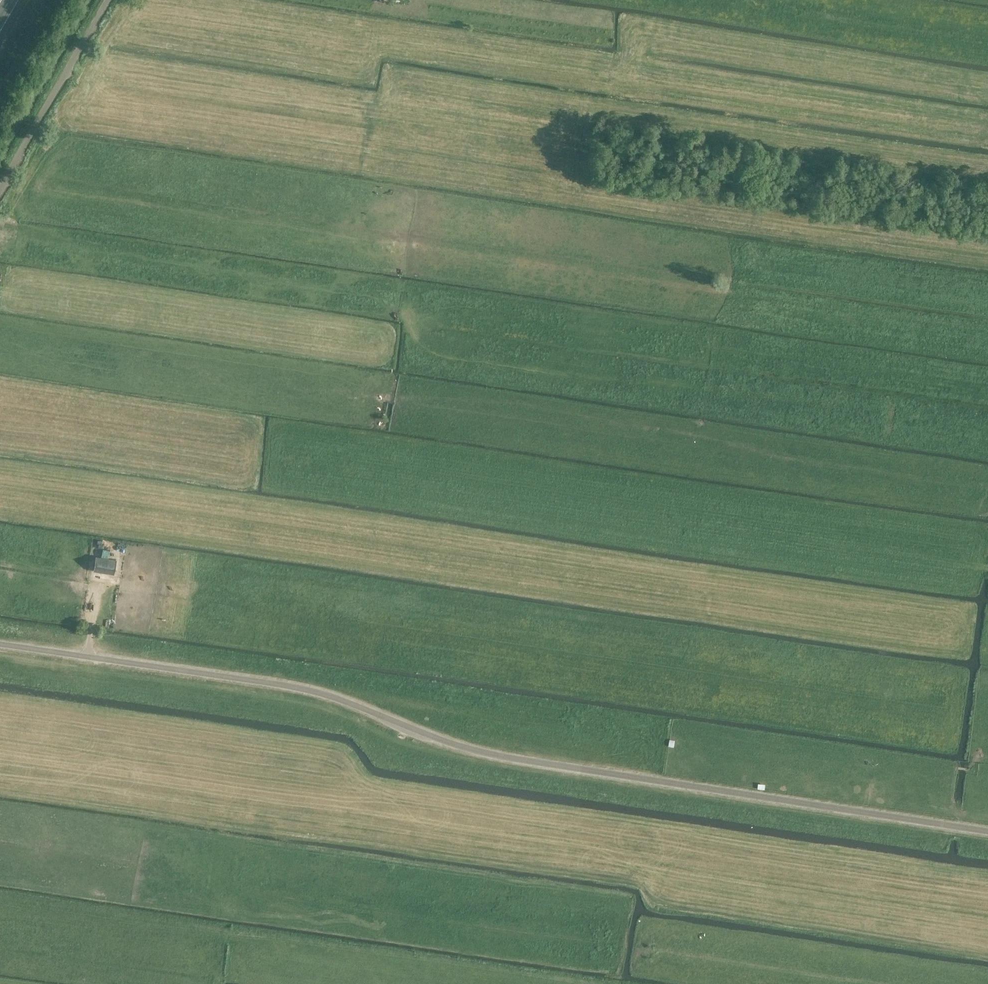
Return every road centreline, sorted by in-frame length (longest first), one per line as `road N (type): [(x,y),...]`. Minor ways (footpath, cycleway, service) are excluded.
road 1 (unclassified): [(0,644),(310,690),(494,755),(987,832)]
road 2 (unclassified): [(0,191),(109,0)]

